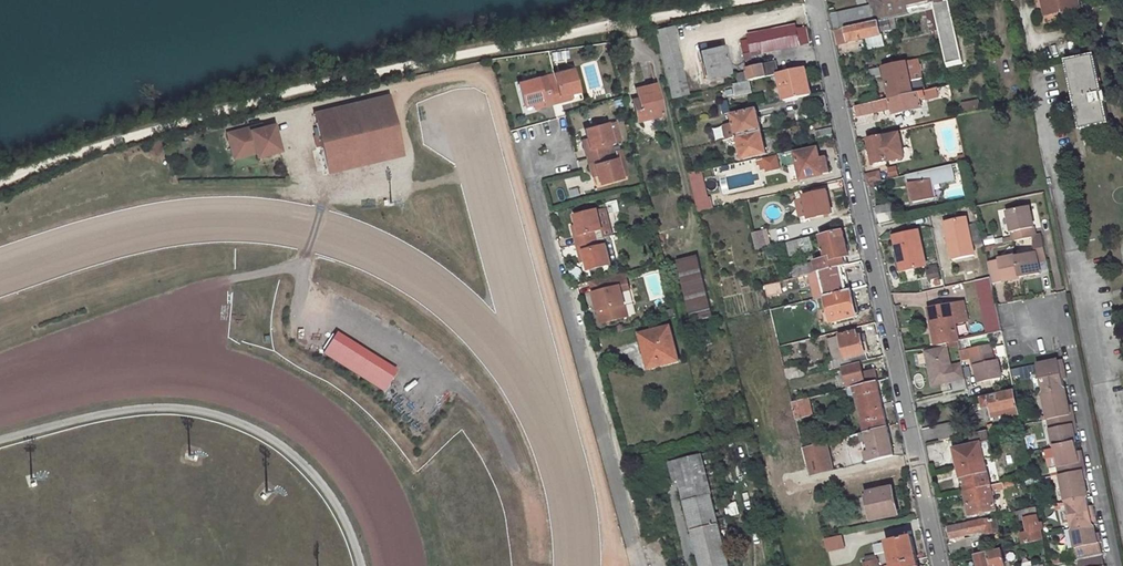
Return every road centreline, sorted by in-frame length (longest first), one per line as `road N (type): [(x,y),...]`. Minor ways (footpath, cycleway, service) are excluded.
road 1 (residential): [(940,565),(814,0)]
road 2 (residential): [(643,565),(527,151),(547,147)]
road 3 (residential): [(1122,507),(1035,76)]
road 4 (track): [(0,441),(159,406),(213,412),(296,459),(328,494),(359,565)]
road 5 (residential): [(1035,326),(1055,324),(1071,345),(1117,565)]

